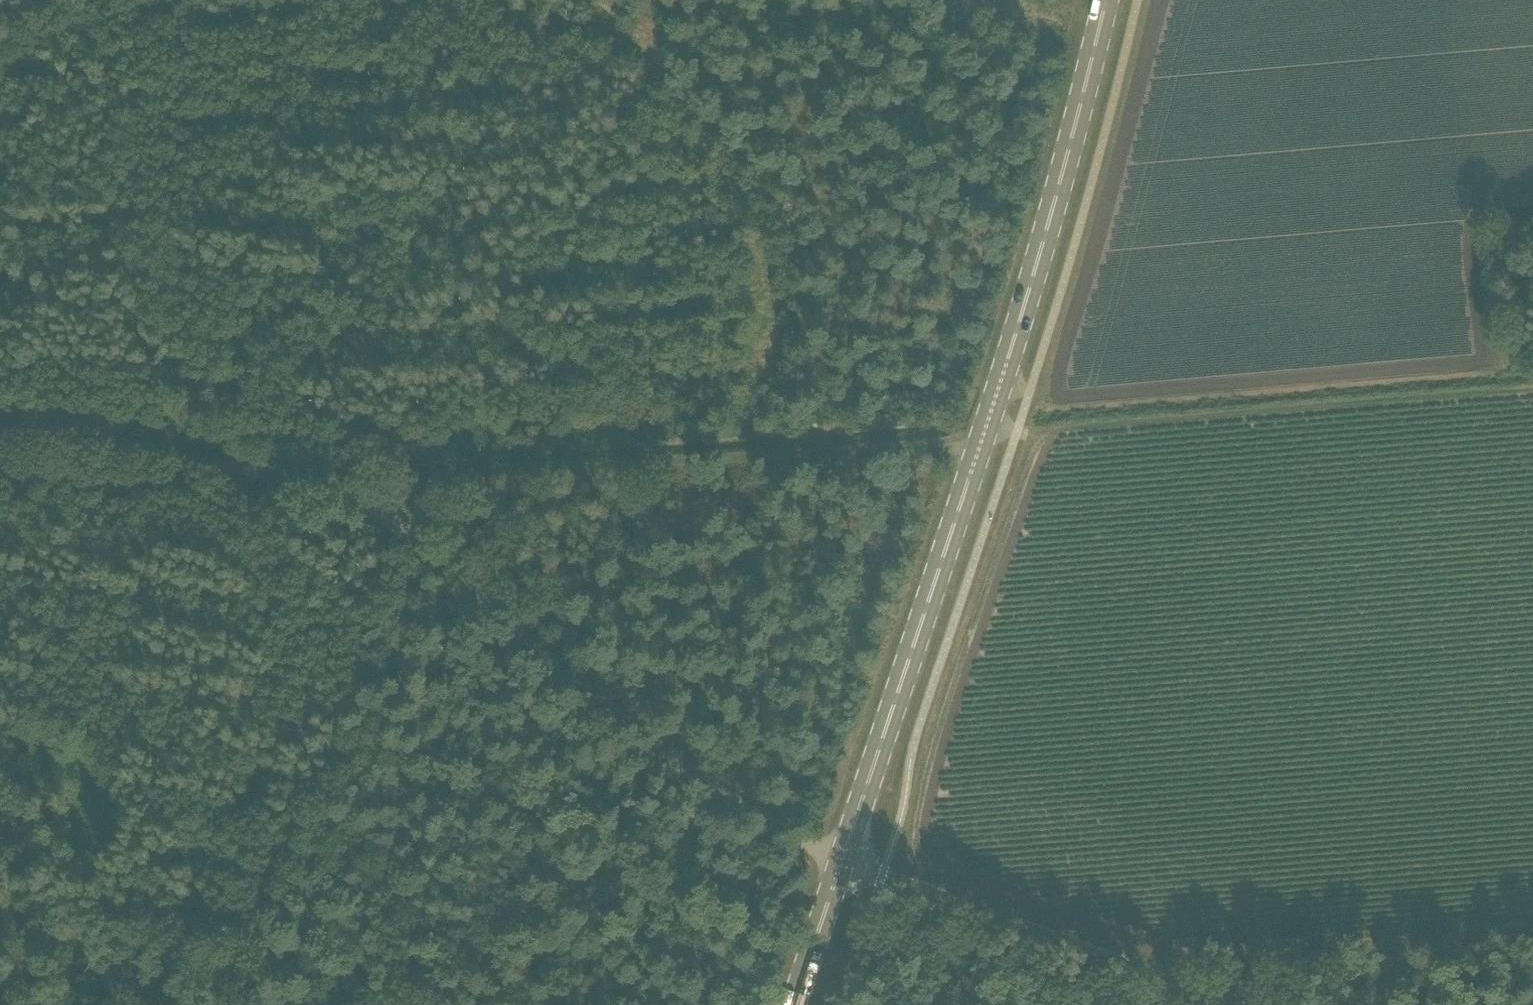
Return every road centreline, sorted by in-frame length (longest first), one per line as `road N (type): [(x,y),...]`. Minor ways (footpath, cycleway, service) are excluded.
road 1 (track): [(381,514),(424,478),(492,467),(981,440),(1532,388)]
road 2 (unclassified): [(844,856),(626,720),(432,552),(346,495),(217,461),(0,436)]
road 3 (primary): [(844,856),(1054,218),(1107,0)]
road 4 (unclassified): [(1228,1004),(844,856)]
road 5 (primary): [(795,1004),(844,856)]

